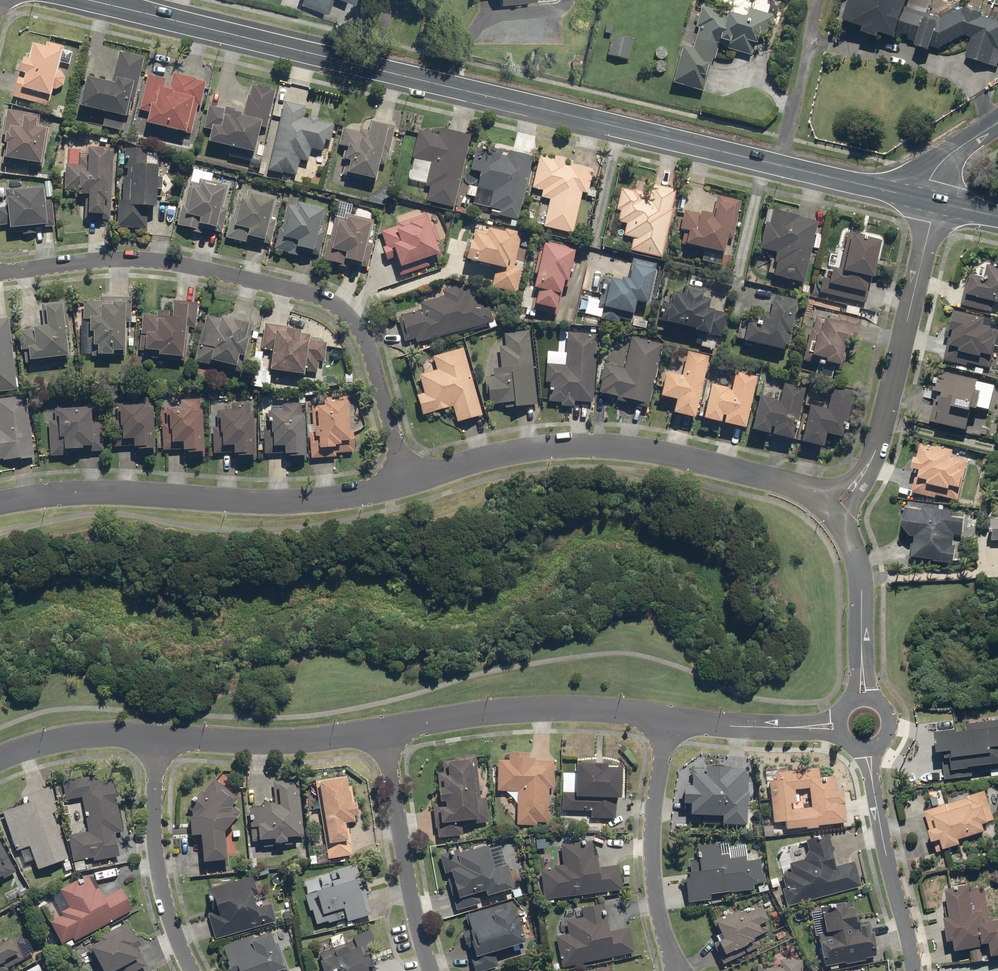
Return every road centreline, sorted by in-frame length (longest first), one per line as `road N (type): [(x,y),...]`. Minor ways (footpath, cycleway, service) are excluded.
road 1 (tertiary): [(88,0),(935,202)]
road 2 (residential): [(0,272),(177,261),(317,294),(347,315),(371,351),(405,481)]
road 3 (residential): [(835,510),(793,483),(642,451),(502,454),(405,481)]
road 4 (residential): [(405,481),(330,499),(60,495),(0,504)]
road 5 (residential): [(935,202),(878,438),(835,510)]
road 6 (residential): [(666,716),(556,708),(383,731)]
road 7 (residential): [(666,716),(653,850),(656,908),(675,966)]
road 8 (residential): [(431,970),(383,731)]
road 9 (residential): [(155,738),(161,887),(193,970)]
road 10 (residential): [(383,731),(259,743),(155,738)]
road 11 (residential): [(912,970),(867,752)]
road 12 (residential): [(862,695),(858,560),(835,510)]
road 13 (residential): [(834,727),(666,716)]
road 14 (residential): [(155,738),(57,741),(0,759)]

